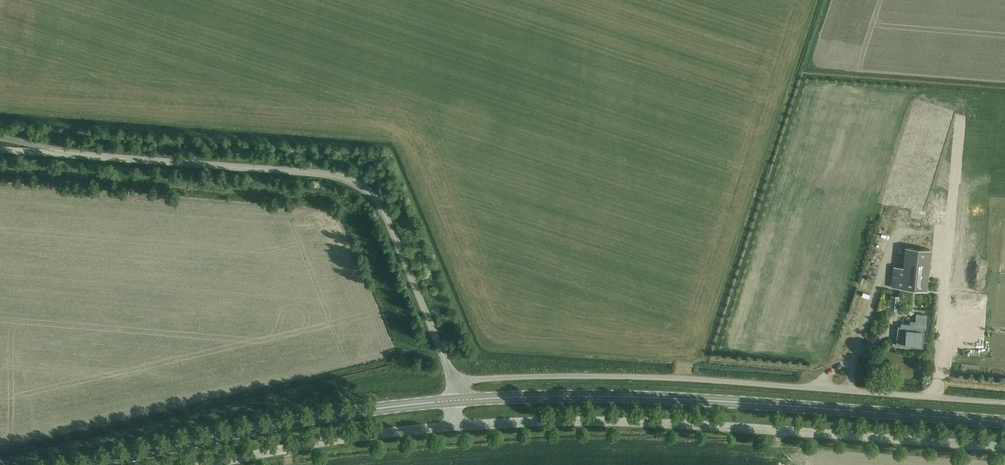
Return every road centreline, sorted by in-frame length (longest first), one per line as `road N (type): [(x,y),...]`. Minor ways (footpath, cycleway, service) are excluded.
road 1 (secondary): [(455,401),(566,394),(1004,425)]
road 2 (unclassified): [(1004,447),(595,419),(455,426)]
road 3 (unclassified): [(455,380),(672,377),(1004,402)]
road 4 (unclassified): [(455,380),(385,198),(344,175),(59,154)]
road 5 (secondary): [(96,464),(292,421),(455,401)]
road 6 (unclassified): [(208,464),(455,426)]

